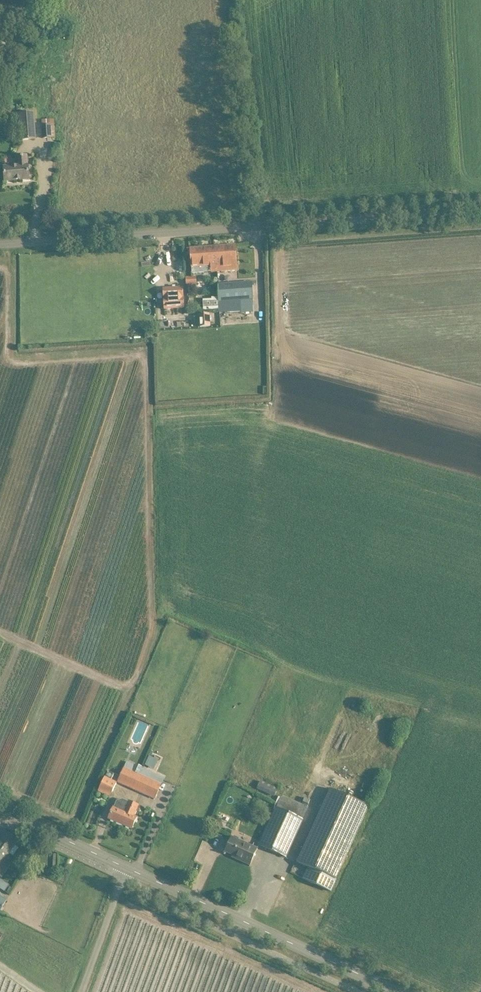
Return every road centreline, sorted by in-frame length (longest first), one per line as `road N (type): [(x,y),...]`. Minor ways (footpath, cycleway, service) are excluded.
road 1 (unclassified): [(480,210),(0,246)]
road 2 (tertiary): [(391,991),(131,872)]
road 3 (tertiary): [(131,872),(0,813)]
road 4 (unclassified): [(87,991),(131,872)]

